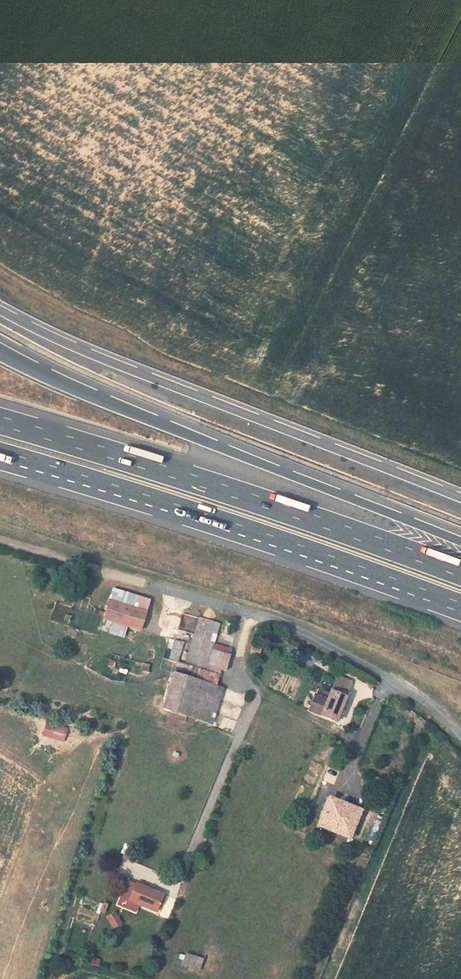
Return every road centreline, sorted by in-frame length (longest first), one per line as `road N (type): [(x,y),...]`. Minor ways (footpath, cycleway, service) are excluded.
road 1 (unclassified): [(460,739),(410,691),(307,634),(0,542)]
road 2 (motorway): [(460,543),(0,351)]
road 3 (motorway): [(460,497),(129,369),(0,310)]
road 4 (motorway): [(460,572),(0,420)]
road 5 (motorway): [(0,451),(460,603)]

